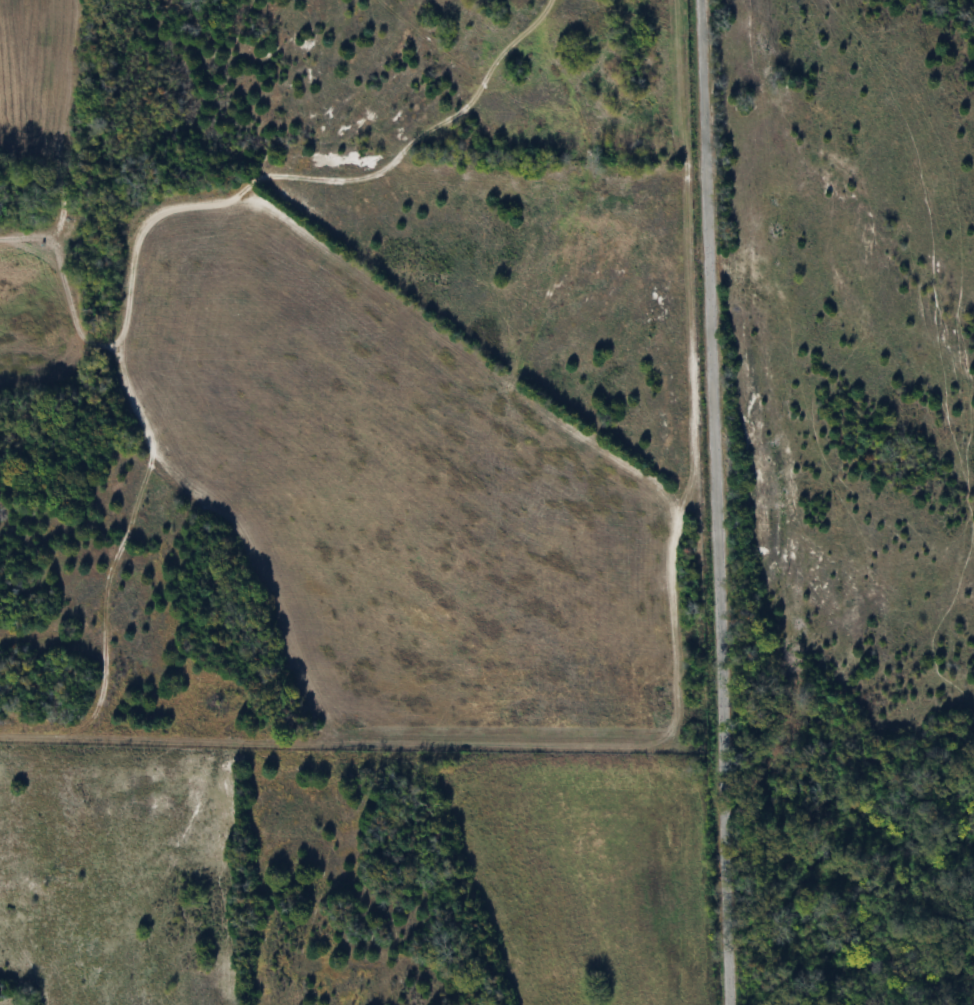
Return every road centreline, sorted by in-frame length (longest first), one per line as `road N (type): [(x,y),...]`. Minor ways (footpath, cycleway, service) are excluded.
road 1 (residential): [(727,1004),(699,0)]

